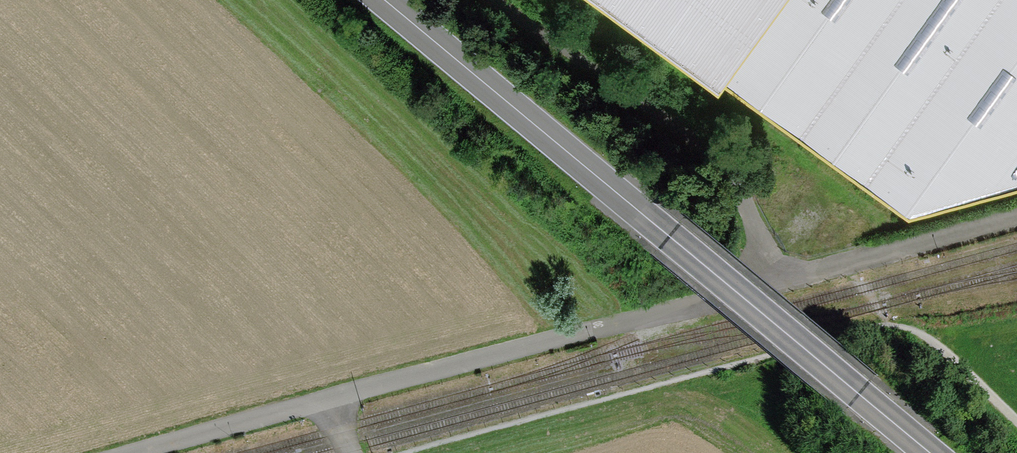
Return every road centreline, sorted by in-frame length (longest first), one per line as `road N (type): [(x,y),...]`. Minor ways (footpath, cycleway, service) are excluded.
road 1 (primary): [(379,0),(931,452)]
road 2 (residential): [(854,258),(339,397)]
road 3 (residential): [(339,397),(128,452)]
road 4 (unclassified): [(854,258),(1016,214)]

